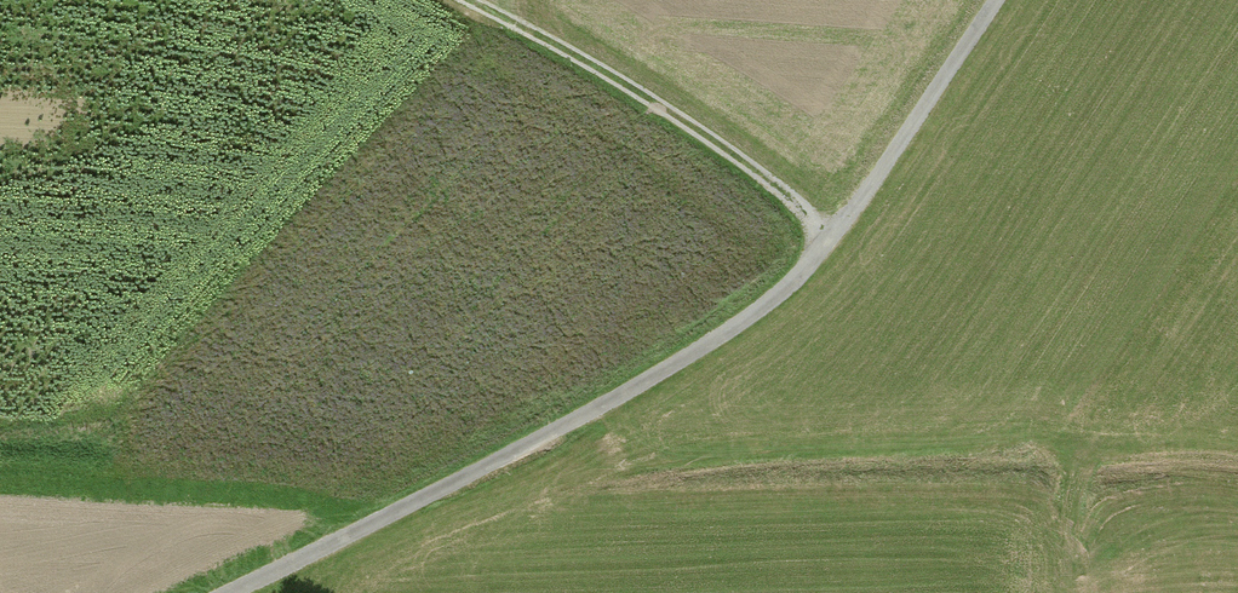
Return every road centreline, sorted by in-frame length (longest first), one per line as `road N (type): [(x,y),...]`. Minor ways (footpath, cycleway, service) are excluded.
road 1 (track): [(233,592),(450,487),(685,358),(767,302),(830,240),(995,0)]
road 2 (track): [(472,0),(627,87),(780,187),(830,240)]

